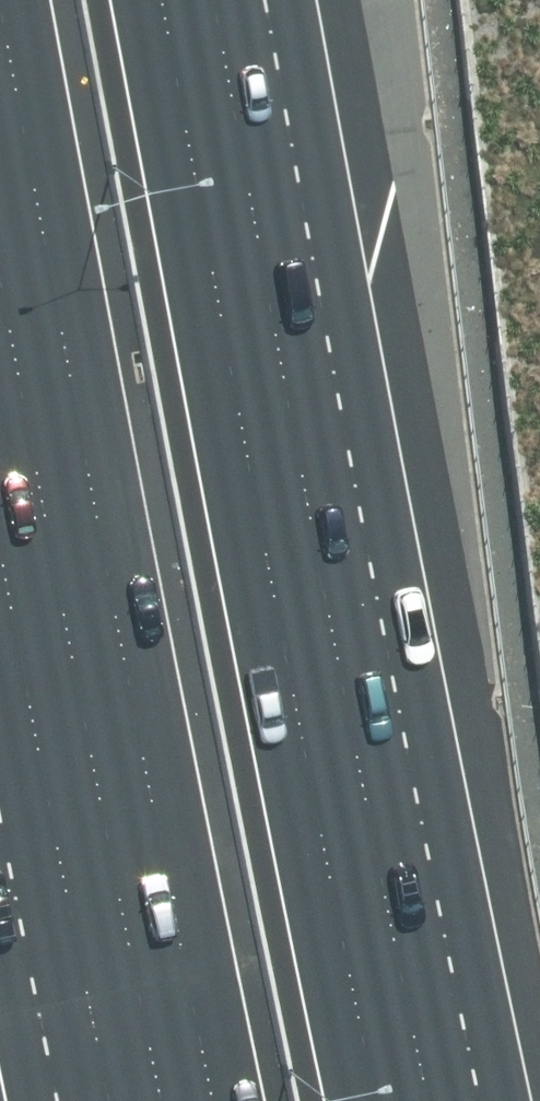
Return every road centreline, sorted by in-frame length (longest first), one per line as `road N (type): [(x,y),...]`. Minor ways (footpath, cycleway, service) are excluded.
road 1 (motorway): [(221,0),(242,132),(445,1100)]
road 2 (motorway): [(166,1100),(0,328)]

